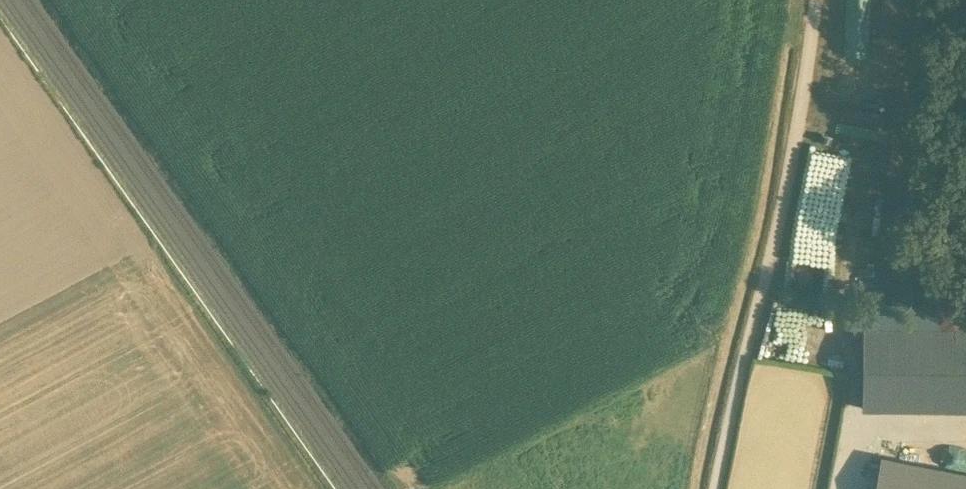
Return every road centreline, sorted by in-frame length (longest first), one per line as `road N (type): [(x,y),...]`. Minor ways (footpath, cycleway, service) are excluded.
road 1 (track): [(814,0),(781,228),(719,488)]
road 2 (track): [(761,294),(965,296)]

